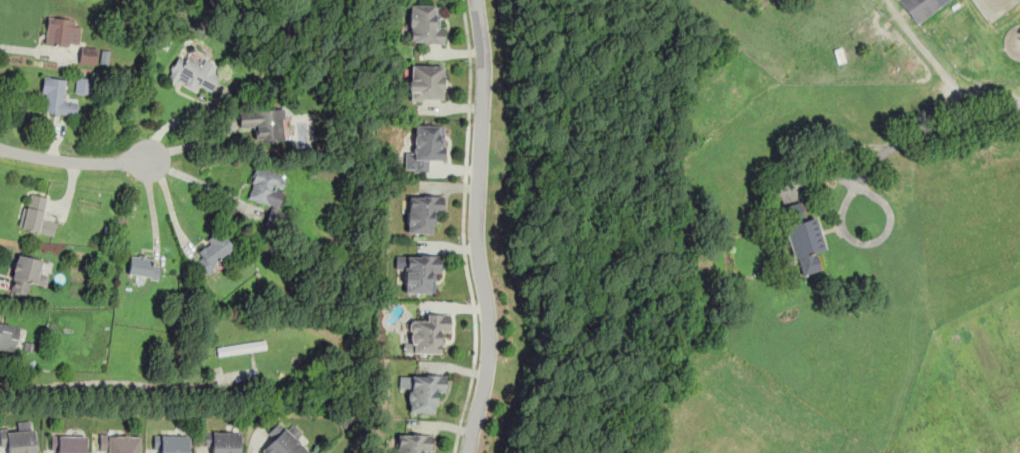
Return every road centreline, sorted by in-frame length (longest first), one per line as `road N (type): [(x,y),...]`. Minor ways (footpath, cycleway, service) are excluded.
road 1 (residential): [(476,0),(484,67),(477,231),(489,360),(468,452)]
road 2 (residential): [(0,150),(83,163),(152,160)]

